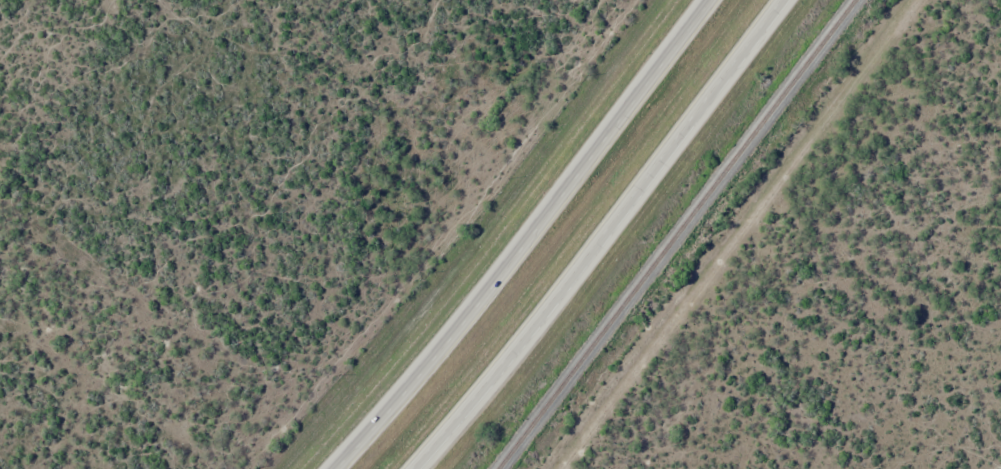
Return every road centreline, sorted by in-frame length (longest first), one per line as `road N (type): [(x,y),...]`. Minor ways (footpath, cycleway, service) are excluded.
road 1 (trunk): [(709,0),(523,243),(332,468)]
road 2 (trunk): [(422,468),(792,0)]

